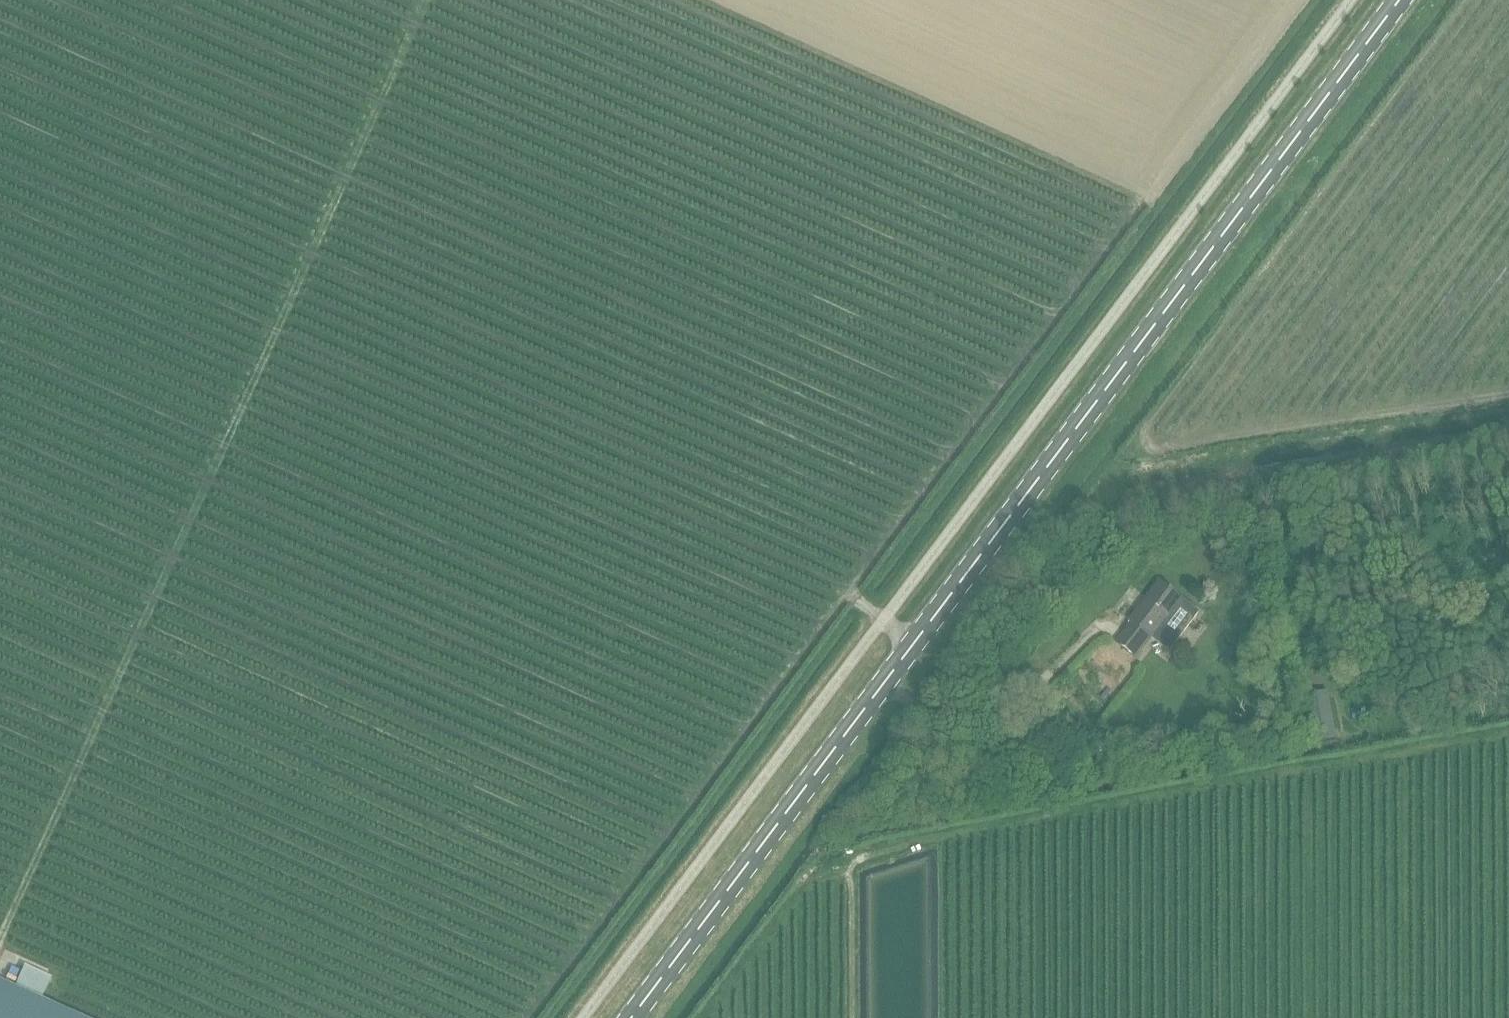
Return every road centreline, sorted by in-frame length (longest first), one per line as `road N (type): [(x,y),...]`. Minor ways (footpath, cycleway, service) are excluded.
road 1 (secondary): [(633,1017),(1404,0)]

